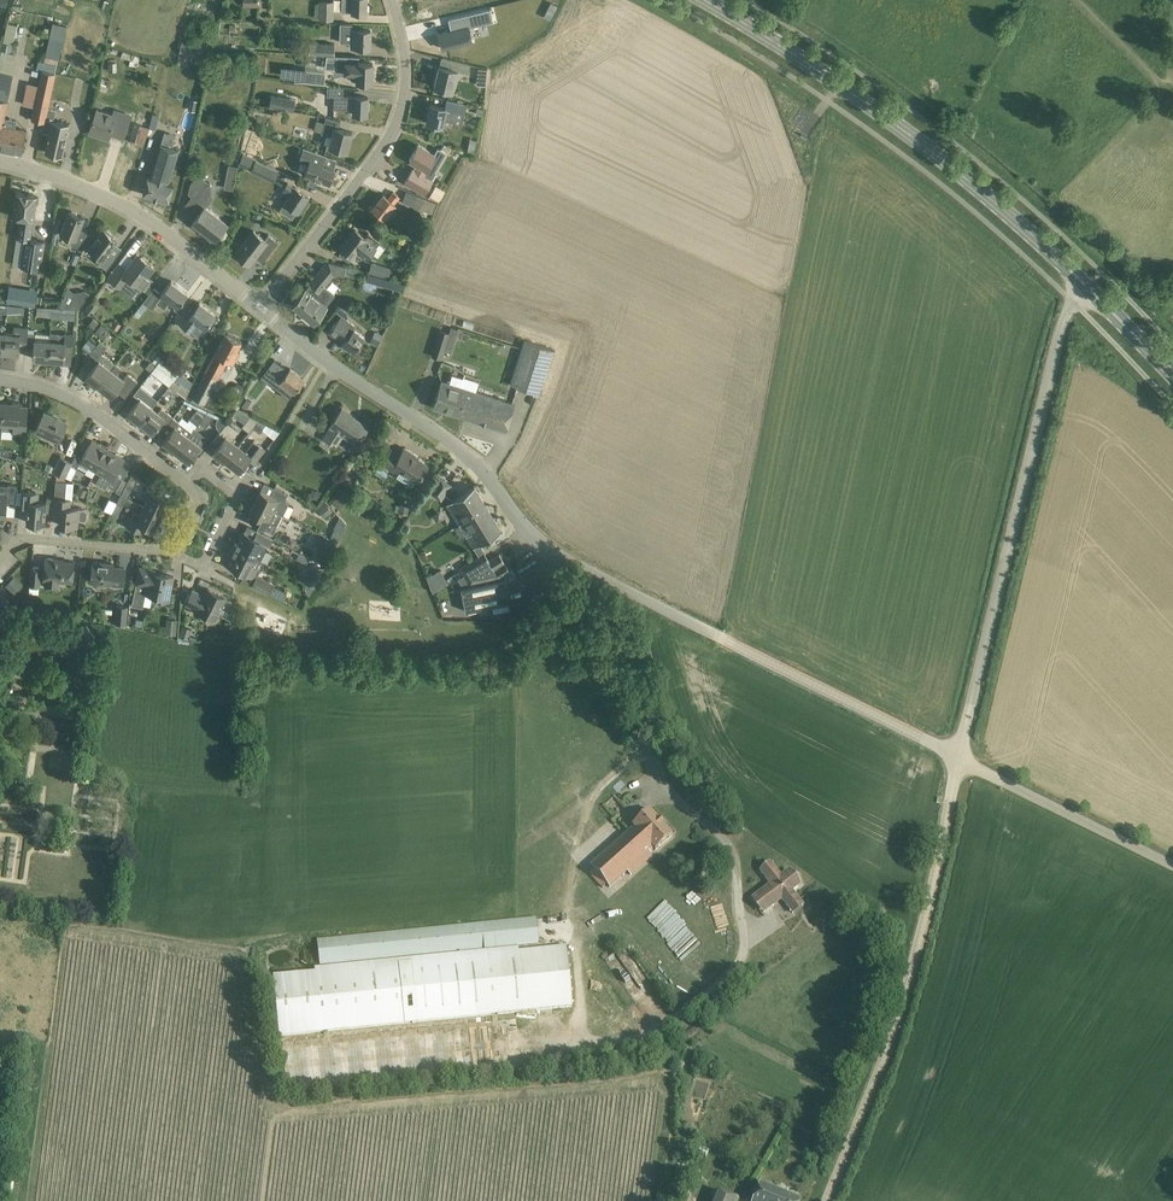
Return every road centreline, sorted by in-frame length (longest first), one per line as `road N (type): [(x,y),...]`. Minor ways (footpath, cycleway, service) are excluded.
road 1 (unclassified): [(959,756),(557,554),(455,445),(261,309)]
road 2 (unclassified): [(959,756),(1059,331),(1087,286)]
road 3 (primary): [(1087,286),(941,158),(704,0)]
road 4 (unclassified): [(827,1200),(918,952),(959,756)]
road 5 (track): [(475,879),(643,753),(651,736),(647,696),(629,660),(557,594),(549,574),(557,554)]
road 6 (residential): [(261,309),(401,113),(406,53),(393,0)]
road 7 (unclassified): [(261,309),(122,204),(0,162)]
road 8 (residential): [(188,486),(91,411),(0,379)]
road 9 (residential): [(0,561),(33,539),(174,553)]
road 10 (residential): [(203,566),(236,496),(207,474),(188,486)]
road 11 (primary): [(1172,376),(1087,286)]

